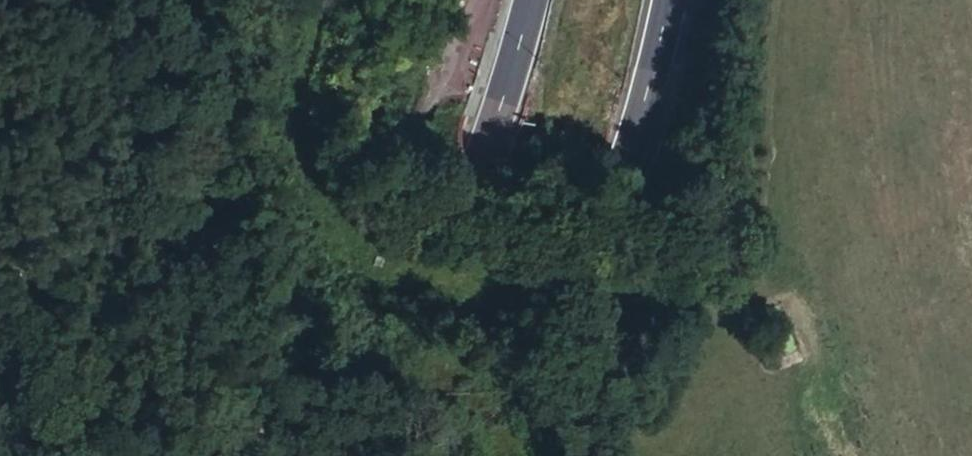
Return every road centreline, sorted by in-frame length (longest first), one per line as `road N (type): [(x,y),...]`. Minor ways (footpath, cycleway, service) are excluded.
road 1 (track): [(322,0),(294,76),(303,185),(342,232),(448,267),(576,270)]
road 2 (trunk): [(533,0),(437,305),(359,455)]
road 3 (trunk): [(533,455),(588,316),(672,0)]
road 4 (track): [(285,455),(246,401),(207,88),(207,0)]
road 5 (track): [(0,75),(160,455)]
road 6 (track): [(106,335),(148,282),(184,107),(207,88)]

